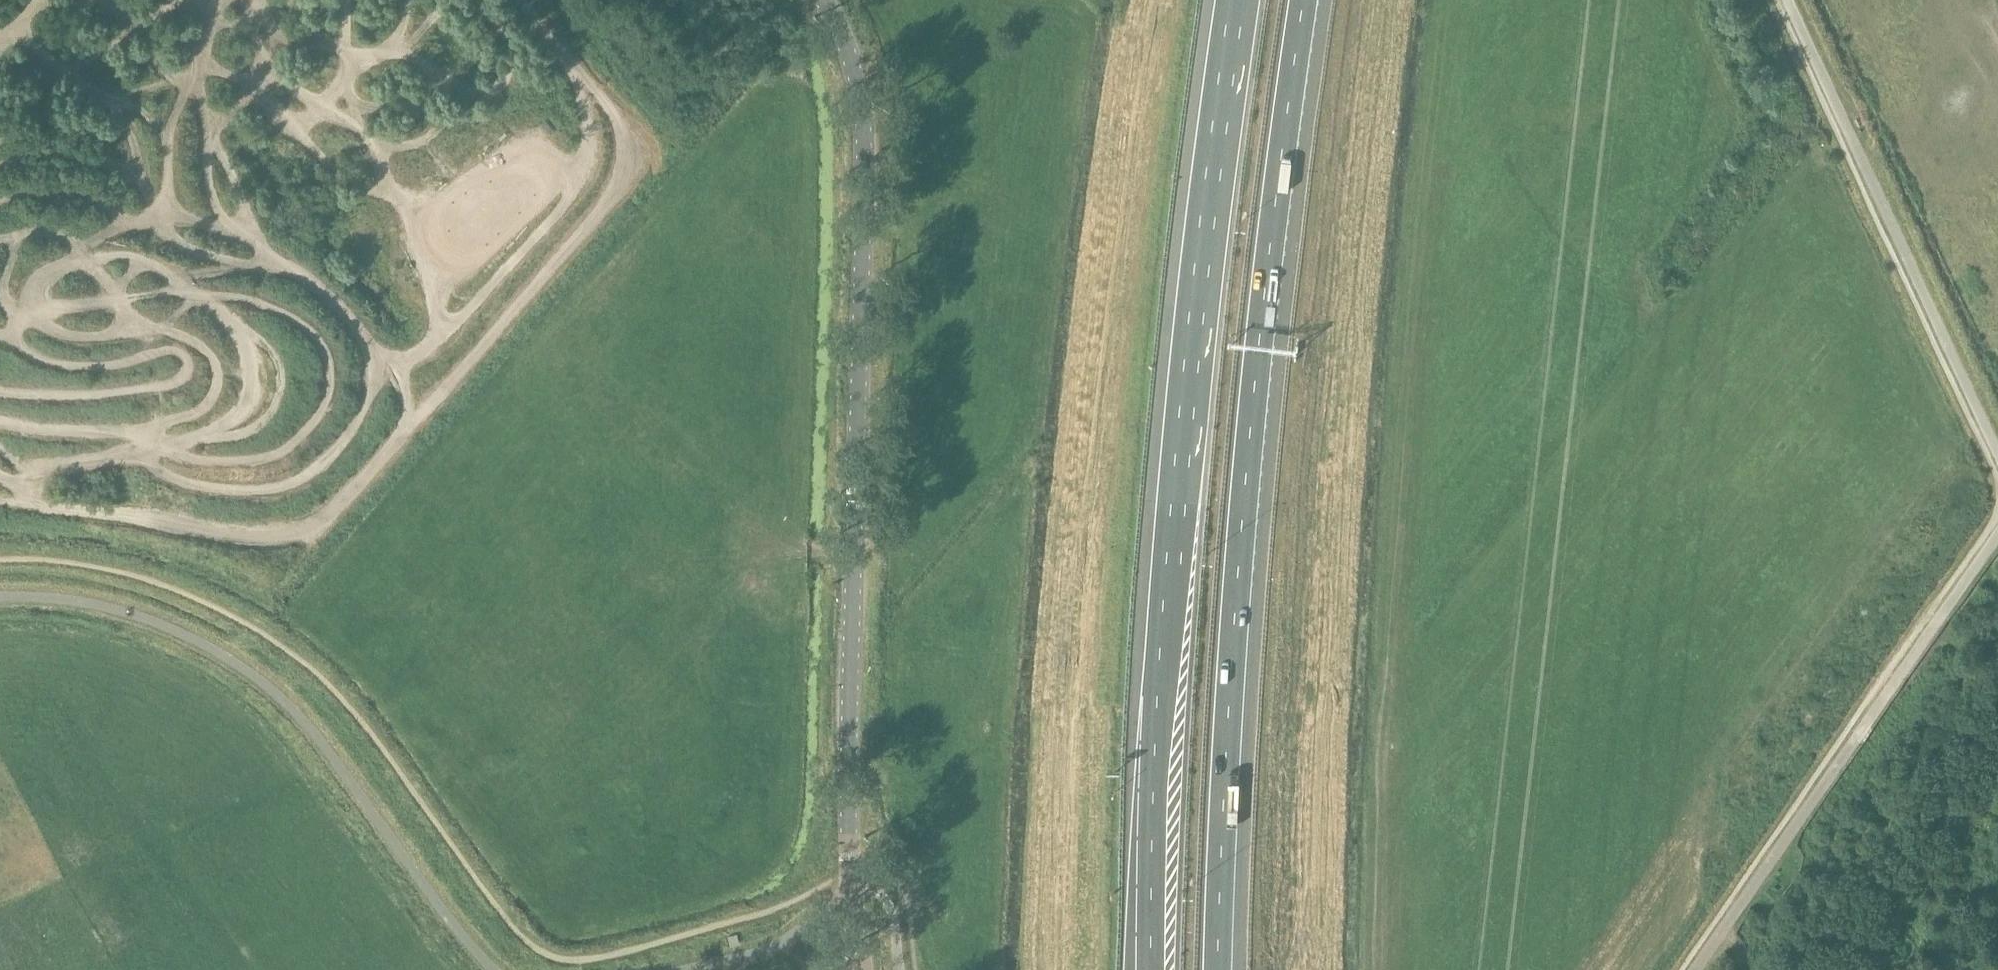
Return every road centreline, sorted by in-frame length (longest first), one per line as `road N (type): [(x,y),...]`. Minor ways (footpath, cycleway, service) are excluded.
road 1 (track): [(0,496),(158,520),(307,530),(384,459),(412,415),(416,392),(408,366),(362,332),(314,277),(206,218),(143,117),(24,32)]
road 2 (tertiary): [(859,969),(849,830),(863,121),(847,48),(823,0)]
road 3 (motorway): [(1237,0),(1157,696),(1150,969)]
road 4 (motorway): [(1225,969),(1237,649),(1271,247),(1304,0)]
road 5 (track): [(519,0),(622,120),(628,153),(617,196),(500,327),(472,343),(450,344),(363,205),(357,184),(374,173),(391,131)]
road 6 (track): [(0,272),(60,251),(135,249),(203,289),(286,307),(321,342),(329,375),(324,405),(288,449),(252,458),(208,455),(161,440)]
road 7 (track): [(147,348),(153,326),(203,289),(266,339),(282,378),(264,412),(228,434),(192,434),(63,464),(0,466)]
road 8 (track): [(0,422),(126,426),(193,408),(218,378),(218,360),(202,341),(178,329),(51,321),(0,286)]
road 9 (track): [(0,351),(99,358),(171,344),(189,352),(191,364),(173,377),(114,386),(0,385)]
road 10 (track): [(119,451),(224,489),(274,488),(308,477),(339,444),(368,403),(373,376),(391,363),(408,366)]
road 11 (track): [(0,198),(58,184),(185,246),(287,263)]
road 12 (track): [(263,245),(259,261),(248,265),(132,262),(96,291),(30,296),(29,309)]
road 13 (track): [(530,13),(505,81),(438,123),(363,205)]
road 14 (track): [(352,0),(331,90),(332,130),(319,151),(290,161),(276,150),(277,127),(307,113)]
road 15 (track): [(307,113),(341,118),(362,134),(398,128),(421,108),(447,55),(447,0)]
road 16 (track): [(371,55),(351,81),(289,103),(268,95),(231,62),(209,0)]
road 17 (track): [(0,162),(56,152),(102,160),(175,208),(206,218)]
road 18 (track): [(153,326),(68,229),(0,230)]
road 19 (track): [(192,434),(242,400),(252,373),(248,346),(203,289)]
road 20 (track): [(216,34),(209,82),(221,91),(240,94),(288,73)]
road 21 (track): [(331,90),(288,73),(258,33),(248,0)]
road 22 (track): [(505,81),(447,55),(417,0)]
road 23 (track): [(138,18),(183,40),(210,29),(240,0)]

